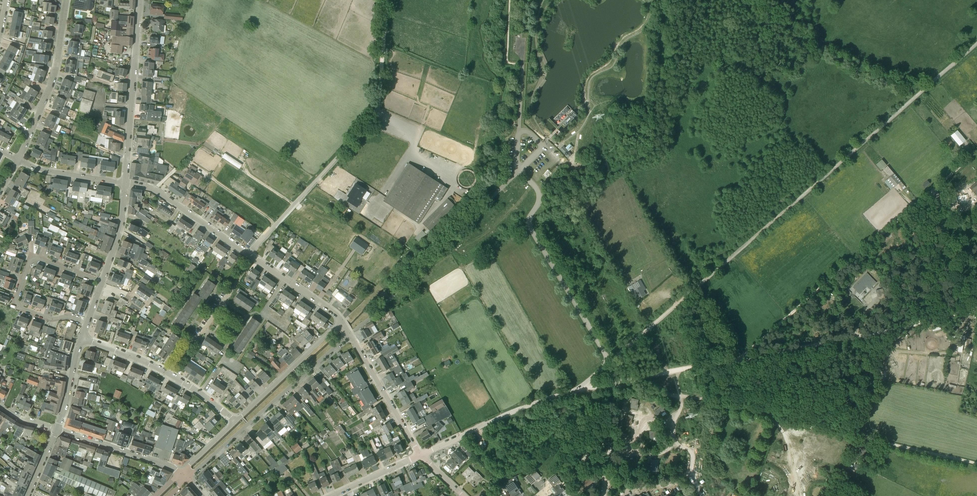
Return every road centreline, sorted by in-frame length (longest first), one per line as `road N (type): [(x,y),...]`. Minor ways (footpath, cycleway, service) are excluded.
road 1 (track): [(609,361),(976,44)]
road 2 (track): [(605,385),(823,423),(976,465)]
road 3 (track): [(734,363),(975,154)]
road 4 (track): [(734,363),(976,308)]
road 5 (unclassified): [(350,334),(519,170)]
road 6 (unclassified): [(519,170),(540,195),(529,220),(534,237),(609,361)]
road 7 (residential): [(187,478),(350,334)]
road 8 (residential): [(87,323),(50,318),(20,307),(16,298),(29,261),(38,258),(102,281)]
road 9 (residential): [(19,158),(53,74),(65,0)]
road 10 (residential): [(341,322),(235,421)]
road 11 (residential): [(168,374),(254,258)]
road 12 (residential): [(249,254),(156,191),(125,183)]
road 13 (residential): [(420,454),(350,334)]
road 14 (track): [(452,277),(468,267),(460,250),(495,228),(533,185)]
road 15 (residential): [(181,473),(56,431)]
road 16 (track): [(605,385),(734,363)]

